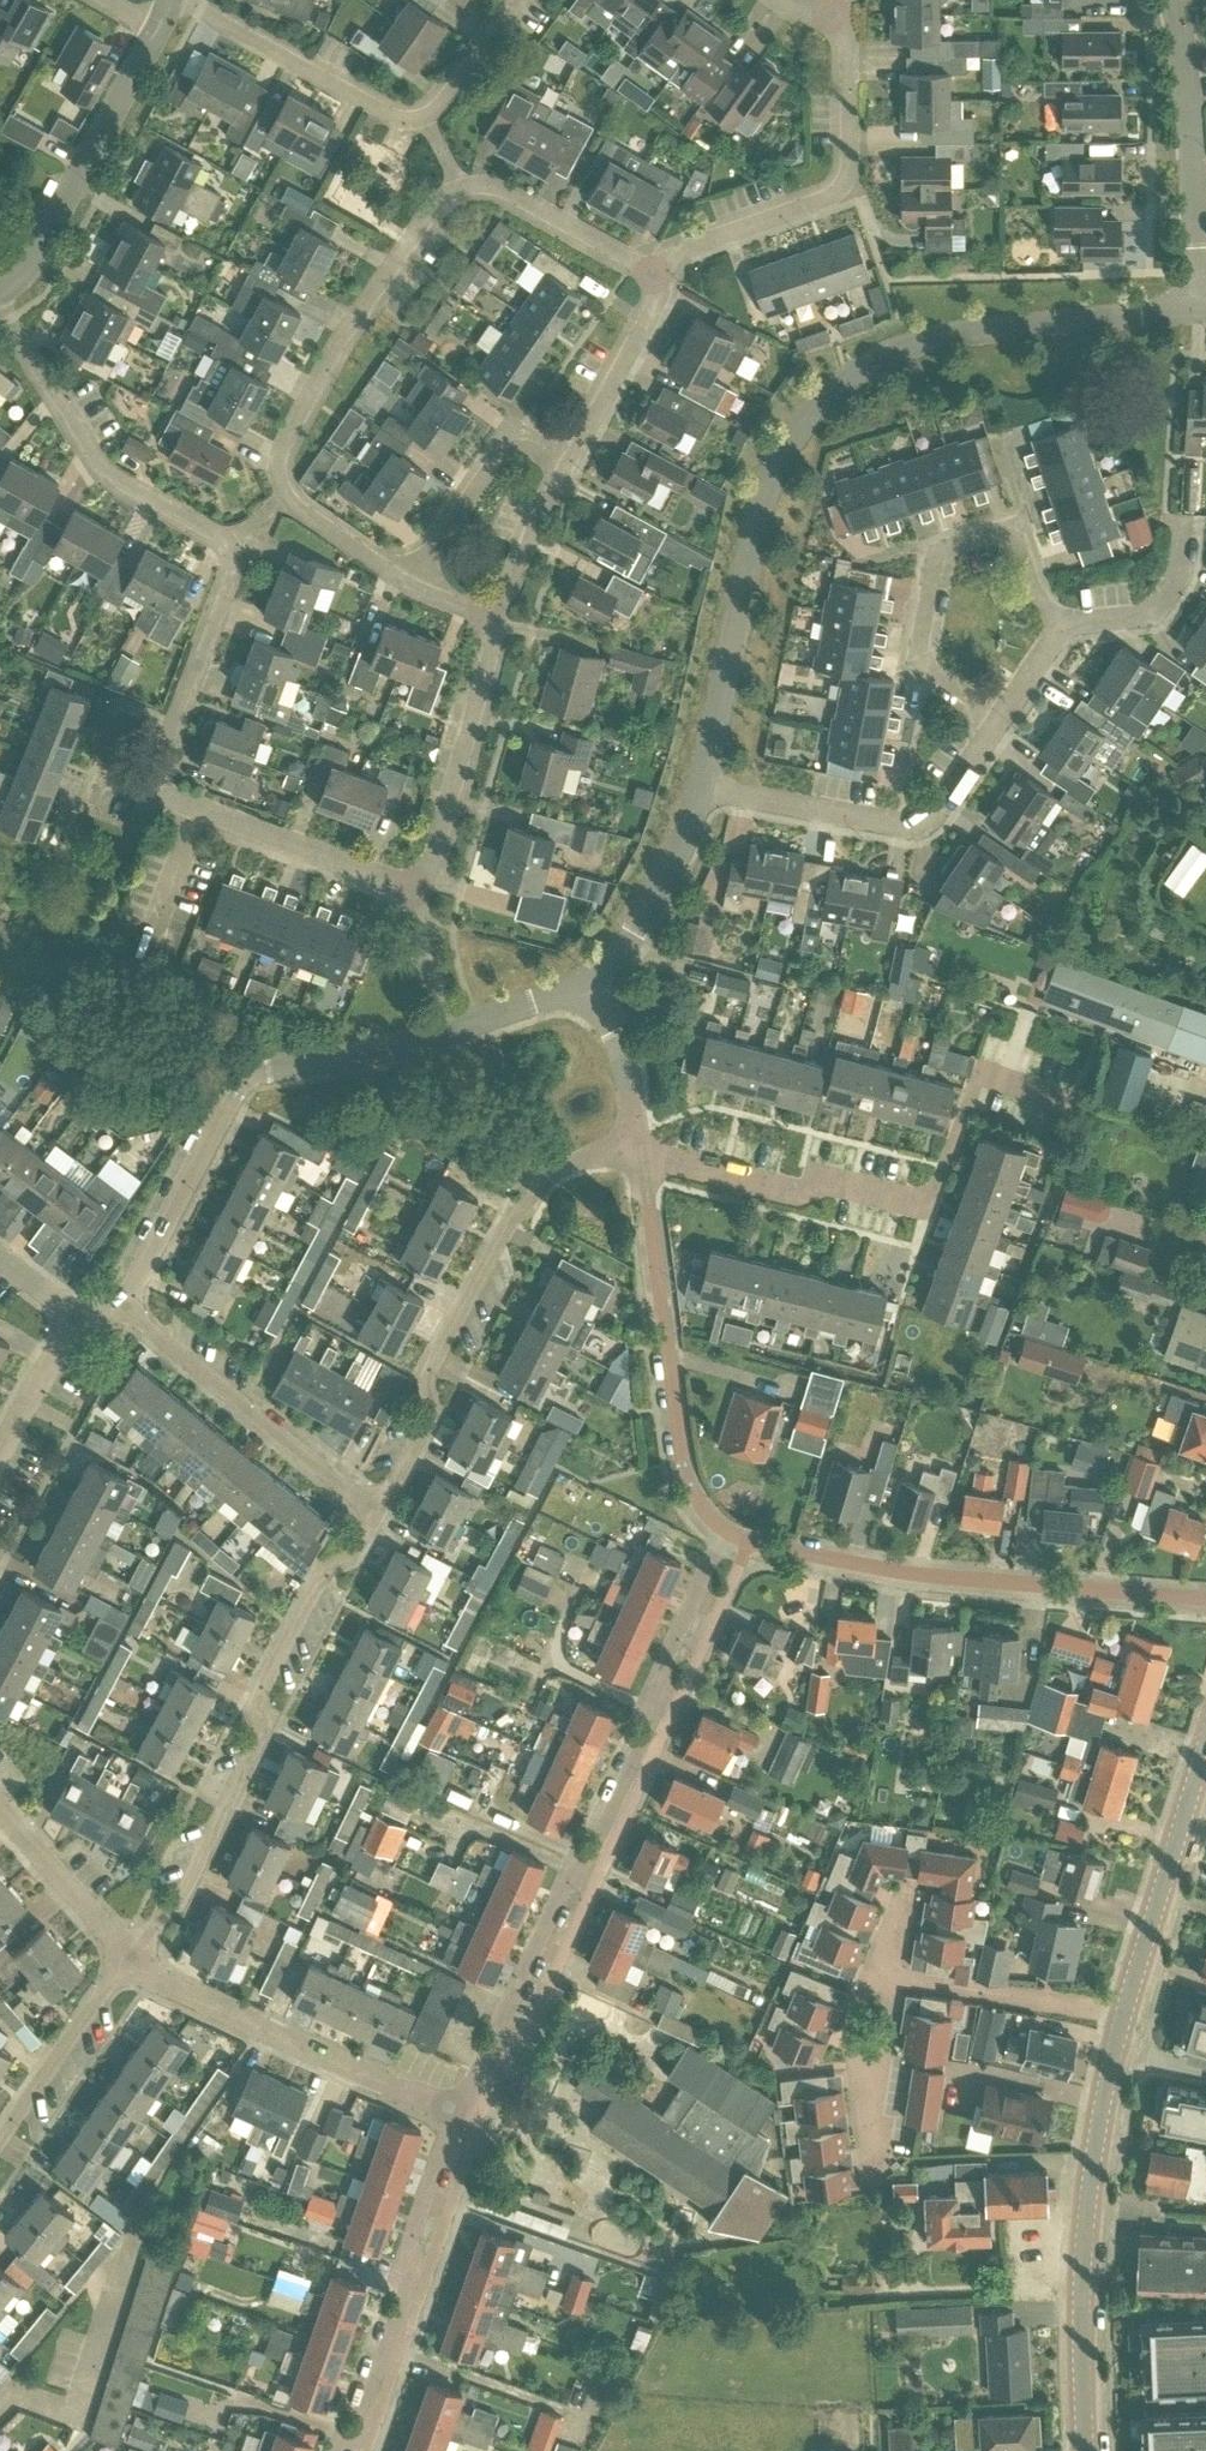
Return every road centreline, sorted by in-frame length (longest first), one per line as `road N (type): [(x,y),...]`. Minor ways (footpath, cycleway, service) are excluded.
road 1 (residential): [(698,793),(767,487),(795,433),(830,392),(884,355),(957,334),(1200,311)]
road 2 (residential): [(459,2114),(580,1856),(596,1843),(666,1698),(661,1673),(723,1528)]
road 3 (residential): [(381,1513),(353,1565),(318,1579),(255,1696),(265,1726),(183,1897),(130,1951)]
road 4 (residential): [(1046,1091),(1008,1077),(962,1098),(918,1215),(637,1146)]
road 5 (residential): [(1205,1598),(910,1573),(723,1528)]
road 6 (residential): [(114,1310),(245,1080),(456,1034)]
road 7 (residential): [(381,1513),(529,1187),(592,1152),(637,1146)]
road 8 (secondary): [(1084,2450),(1086,2231),(1121,2019)]
road 9 (residential): [(723,1528),(710,1520),(688,1474),(637,1146)]
road 10 (residential): [(660,278),(709,241),(827,205),(847,187),(854,160),(844,18)]
road 11 (residential): [(459,2114),(170,1995),(130,1951)]
road 12 (residential): [(286,500),(278,456),(353,323),(434,213),(458,194)]
road 13 (residential): [(698,793),(913,826),(946,814),(1005,720)]
road 14 (residential): [(343,2450),(408,2289),(410,2240),(459,2114)]
road 15 (residential): [(225,542),(119,485),(99,463),(0,298)]
road 16 (residential): [(381,1513),(114,1310)]
road 17 (residential): [(0,293),(26,273),(159,22)]
road 18 (residential): [(1005,720),(915,670),(910,658),(930,548),(1017,529)]
road 19 (residential): [(1175,0),(1200,311)]
road 20 (residential): [(498,617),(422,894)]
road 21 (residential): [(430,121),(391,118),(173,0)]
road 22 (secondary): [(1121,2019),(1205,1755)]
road 23 (residential): [(156,799),(232,590),(235,563),(225,542)]
road 24 (residential): [(0,2415),(22,2396),(86,2414),(129,2249)]
road 25 (residential): [(422,894),(199,815)]
road 26 (residential): [(408,584),(514,441),(534,442),(565,464)]
road 27 (residential): [(130,1951),(0,2140)]
road 28 (residential): [(1121,2019),(897,1980)]
road 29 (residential): [(458,194),(489,191),(660,278)]
road 30 (residential): [(593,985),(631,938),(688,831),(698,793)]
road 31 (residential): [(660,278),(565,464)]
road 32 (residential): [(897,1980),(864,2183)]
road 33 (residential): [(130,1951),(0,1807)]
road 34 (residential): [(1054,626),(1154,619),(1183,571),(1182,537)]
road 35 (residential): [(565,464),(498,617)]
road 36 (residential): [(637,1146),(593,985)]
road 37 (residential): [(525,0),(430,121)]
road 38 (residential): [(408,584),(286,500)]
road 39 (residential): [(0,1443),(76,1317)]
road 40 (residential): [(152,954),(199,815)]
road 41 (residential): [(422,894),(423,952),(456,1034)]
road 42 (residential): [(456,1034),(593,985)]

